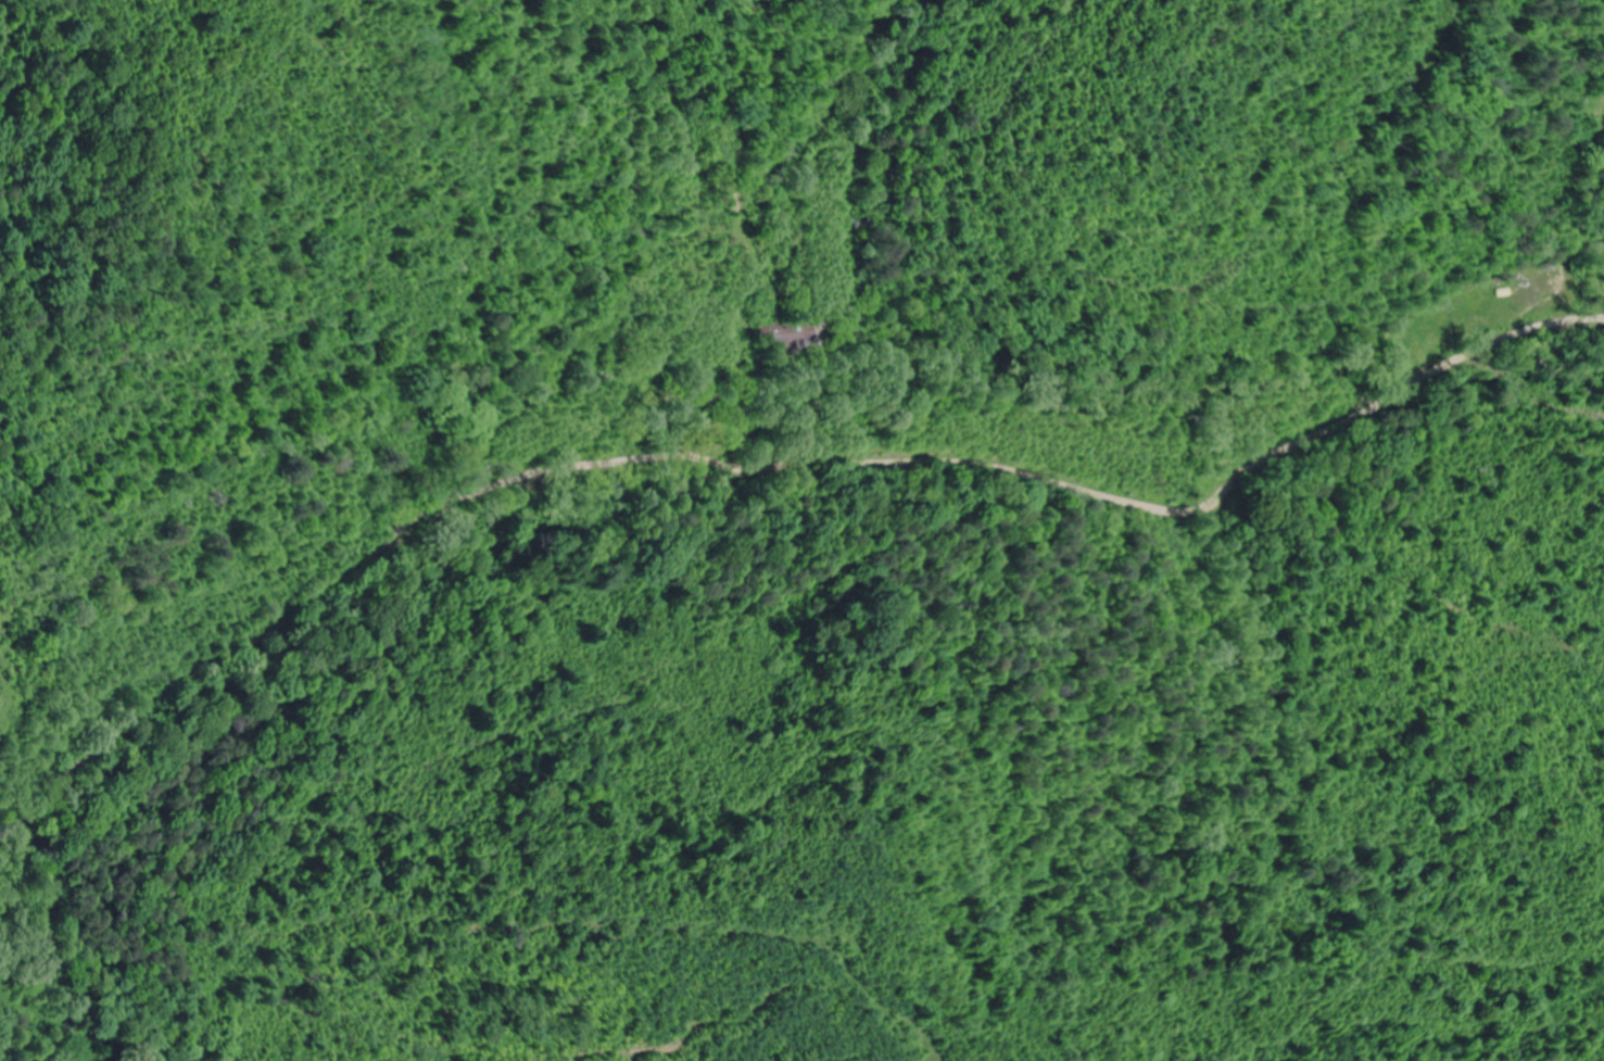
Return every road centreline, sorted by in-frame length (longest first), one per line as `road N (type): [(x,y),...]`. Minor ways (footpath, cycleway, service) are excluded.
road 1 (residential): [(0,843),(119,732),(323,601),(406,527),(451,502),(610,460),(692,457),(753,473),(967,464),(1116,503),(1196,511),(1214,507),(1264,464),(1377,416),(1437,372),(1499,343),(1557,324),(1603,319)]

